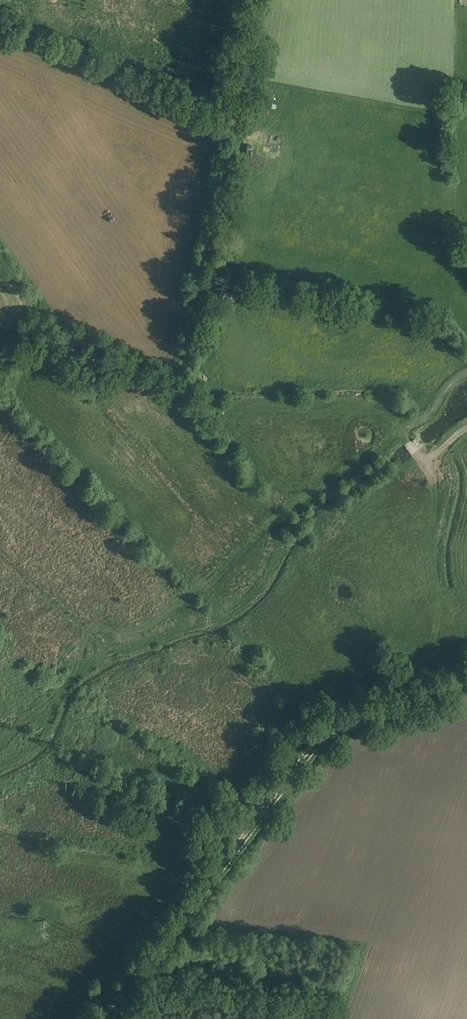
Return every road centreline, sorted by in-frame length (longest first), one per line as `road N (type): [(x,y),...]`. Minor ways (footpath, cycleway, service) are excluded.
road 1 (track): [(102,1018),(324,735),(466,674)]

